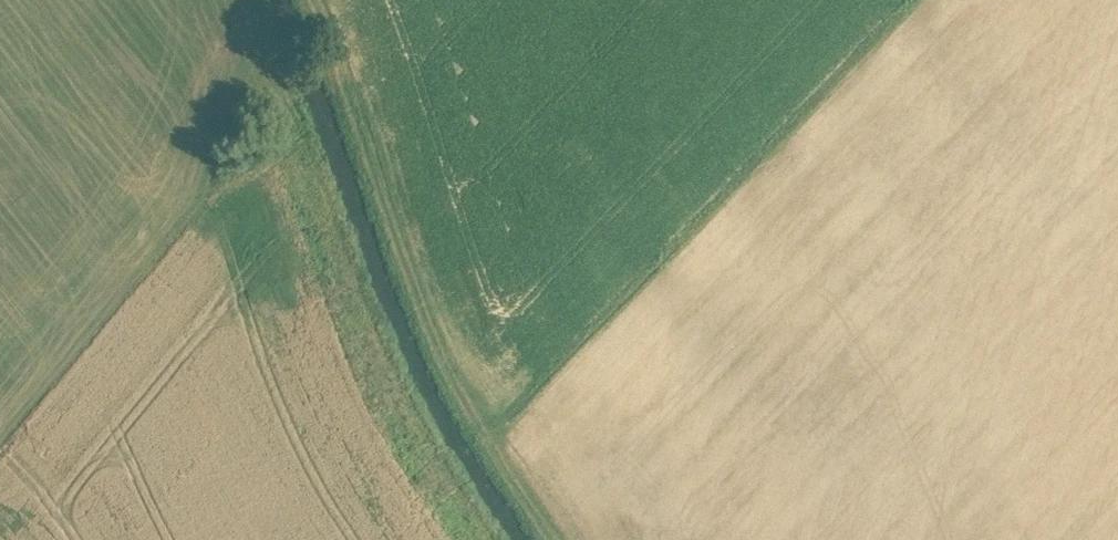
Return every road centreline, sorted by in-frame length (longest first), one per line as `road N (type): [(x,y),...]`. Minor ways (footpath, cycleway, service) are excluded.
road 1 (track): [(1117,378),(1027,25)]

